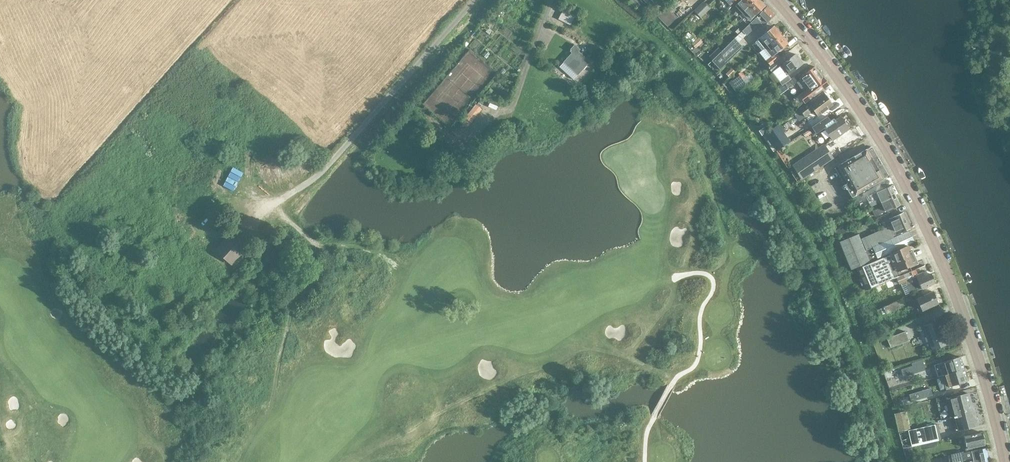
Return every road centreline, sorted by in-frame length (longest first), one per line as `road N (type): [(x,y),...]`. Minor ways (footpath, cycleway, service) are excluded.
road 1 (track): [(892,461),(830,270),(796,210),(723,106),(608,0)]
road 2 (tertiary): [(1005,461),(965,318),(897,166),(779,0)]
road 3 (track): [(293,191),(338,156),(475,0)]
road 4 (track): [(312,240),(255,431)]

